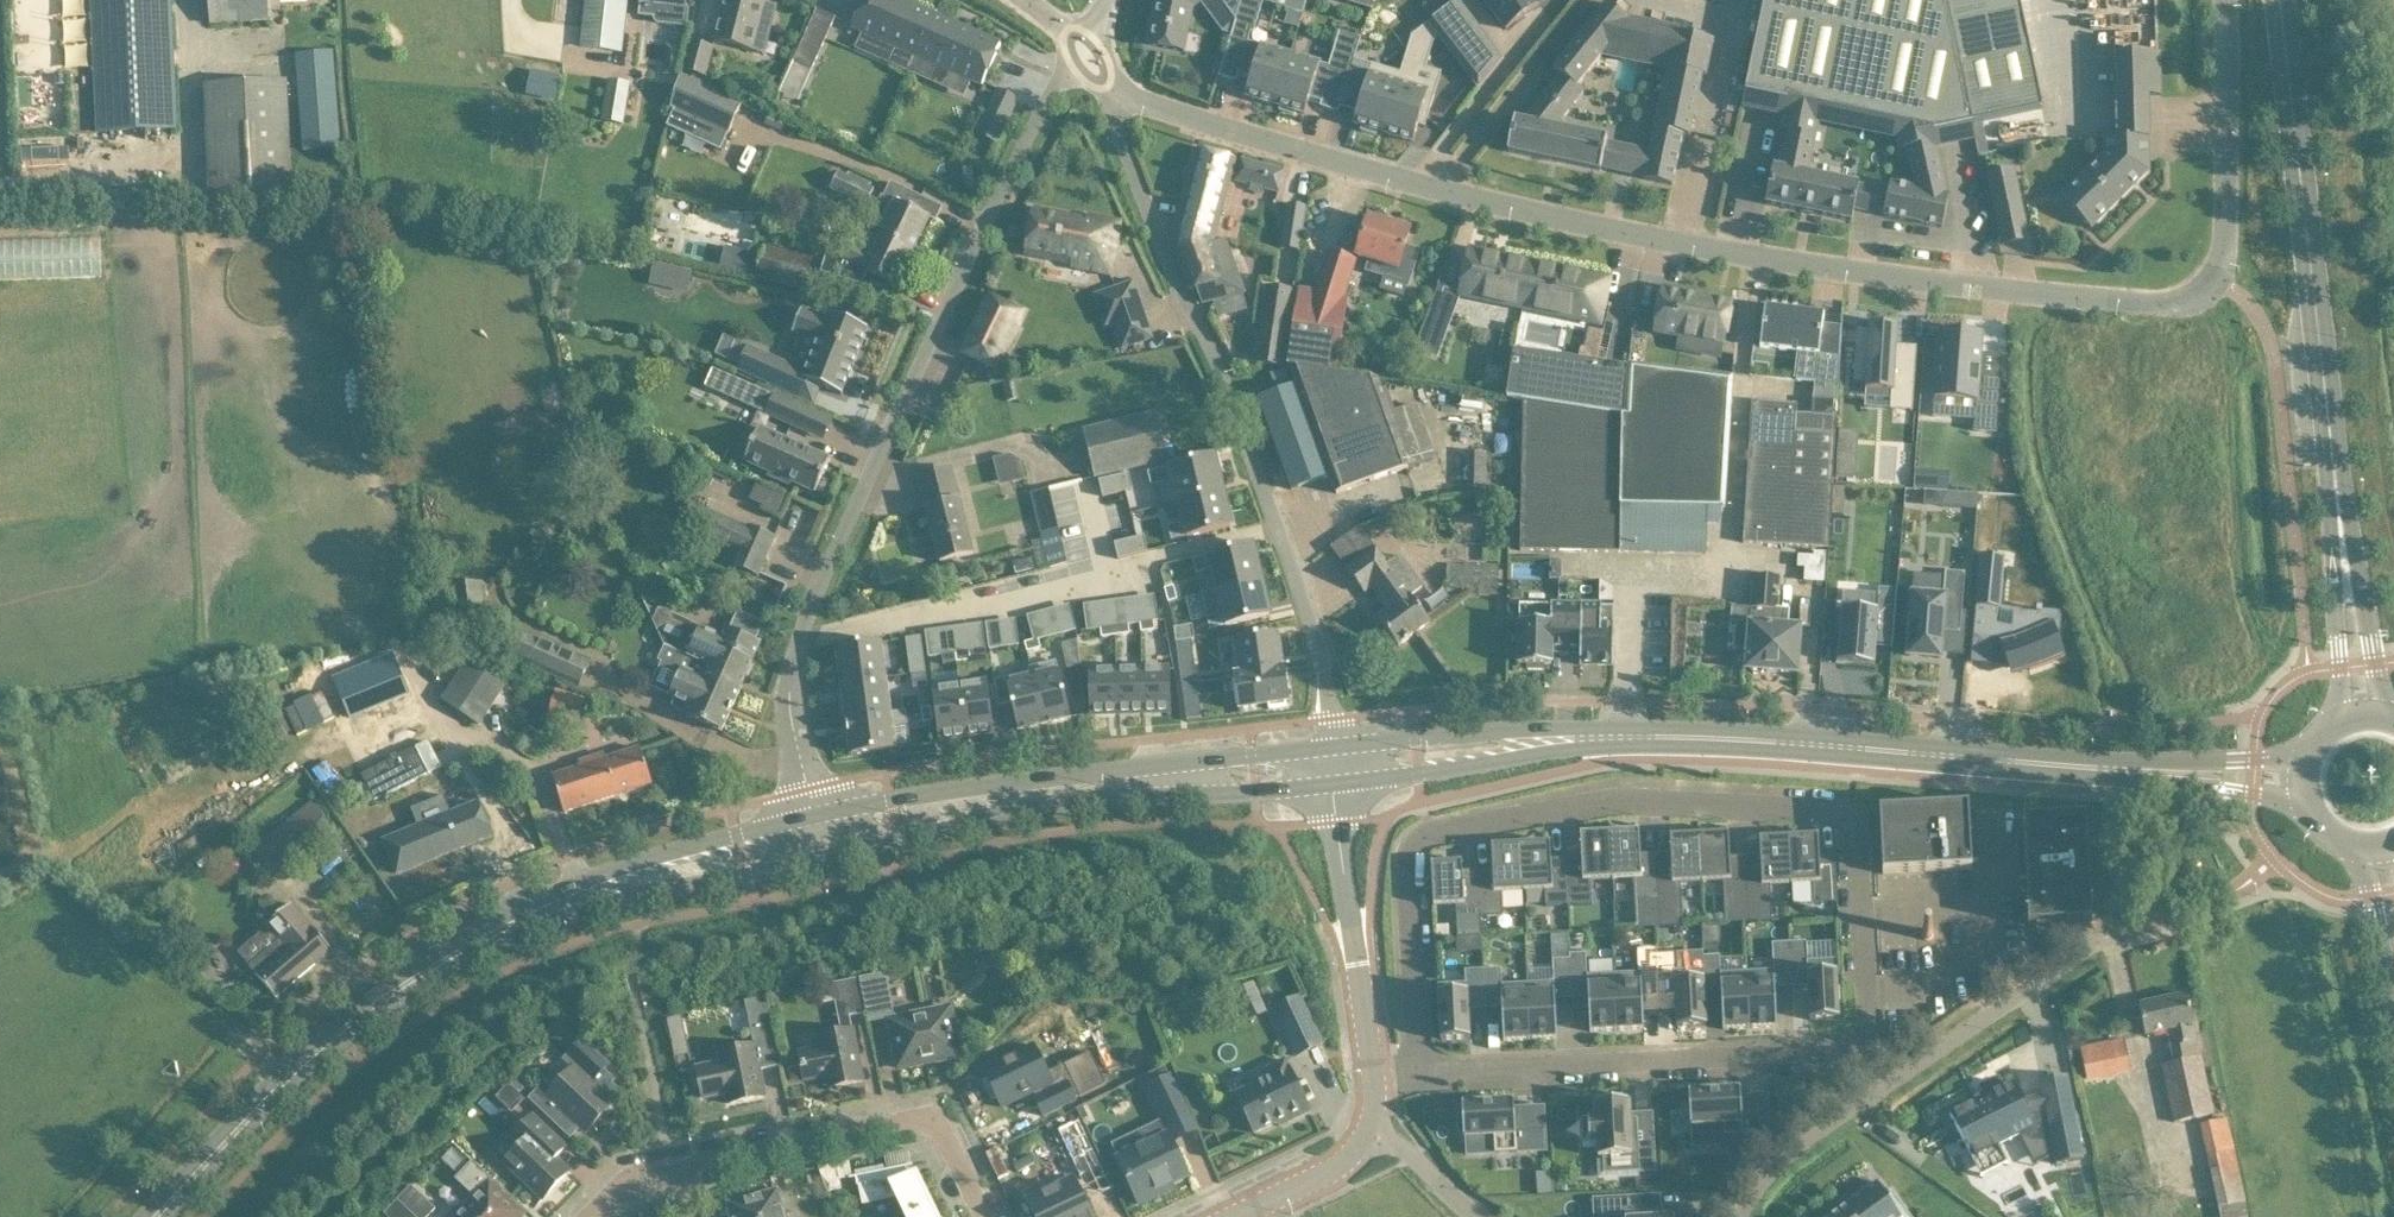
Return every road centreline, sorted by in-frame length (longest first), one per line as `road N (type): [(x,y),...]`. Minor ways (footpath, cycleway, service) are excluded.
road 1 (residential): [(2218,282),(2199,298),(2165,304),(1849,270),(1535,214),(1108,87)]
road 2 (residential): [(1413,1071),(1828,1052),(1862,1034),(1868,1012),(1858,840),(1840,815),(1620,799),(1427,831),(1409,853)]
road 3 (residential): [(809,816),(788,711),(805,617),(1028,143),(1080,51)]
road 4 (secondary): [(809,816),(573,884),(378,990),(289,1065),(145,1216)]
road 5 (secondary): [(2117,760),(1663,728),(1334,749)]
road 6 (secondary): [(1335,781),(1585,750),(1669,748),(2115,777)]
road 7 (secondary): [(169,1216),(302,1076),(395,1002),(484,951),(654,891),(818,856)]
road 8 (unclassified): [(1334,749),(1310,624),(1224,376),(1122,142),(1108,87)]
road 9 (residential): [(1742,1216),(1794,1150),(2103,939),(2115,777)]
road 10 (secondary): [(2345,534),(2282,0)]
road 11 (secondary): [(1334,749),(893,796),(809,816)]
road 12 (secondary): [(818,856),(1097,801),(1335,781)]
road 13 (residential): [(986,1216),(949,1134),(916,1108),(688,1166)]
road 14 (residential): [(1372,1073),(1335,781)]
road 15 (residential): [(2218,282),(2227,246),(2225,0)]
road 16 (residential): [(1409,853),(1413,1071)]
road 17 (secondary): [(2115,777),(2307,805)]
road 18 (secondary): [(2387,719),(2345,534)]
road 19 (secondary): [(2306,764),(2117,760)]
road 20 (secondary): [(2345,534),(2337,604),(2347,722)]
road 21 (residential): [(1232,1216),(1329,1171),(1372,1122)]
road 22 (residential): [(1477,1216),(1372,1122)]
road 23 (secondary): [(2357,850),(2393,978)]
road 24 (residential): [(688,1166),(613,1187),(584,1216)]

